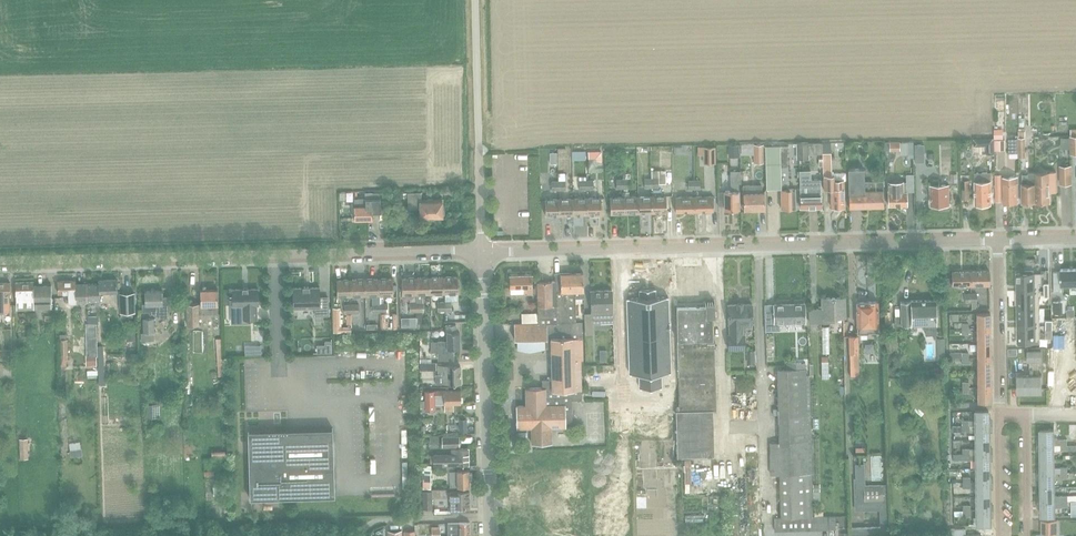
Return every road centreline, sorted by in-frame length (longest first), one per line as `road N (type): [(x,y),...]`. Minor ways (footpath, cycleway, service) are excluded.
road 1 (tertiary): [(483,251),(997,241)]
road 2 (unclassified): [(0,264),(483,251)]
road 3 (tertiary): [(488,535),(483,251)]
road 4 (residential): [(1000,412),(997,241)]
road 5 (unclassified): [(480,128),(476,0)]
road 6 (residential): [(483,251),(480,128)]
road 7 (residential): [(1026,535),(1025,412)]
road 8 (residential): [(1000,535),(1000,412)]

